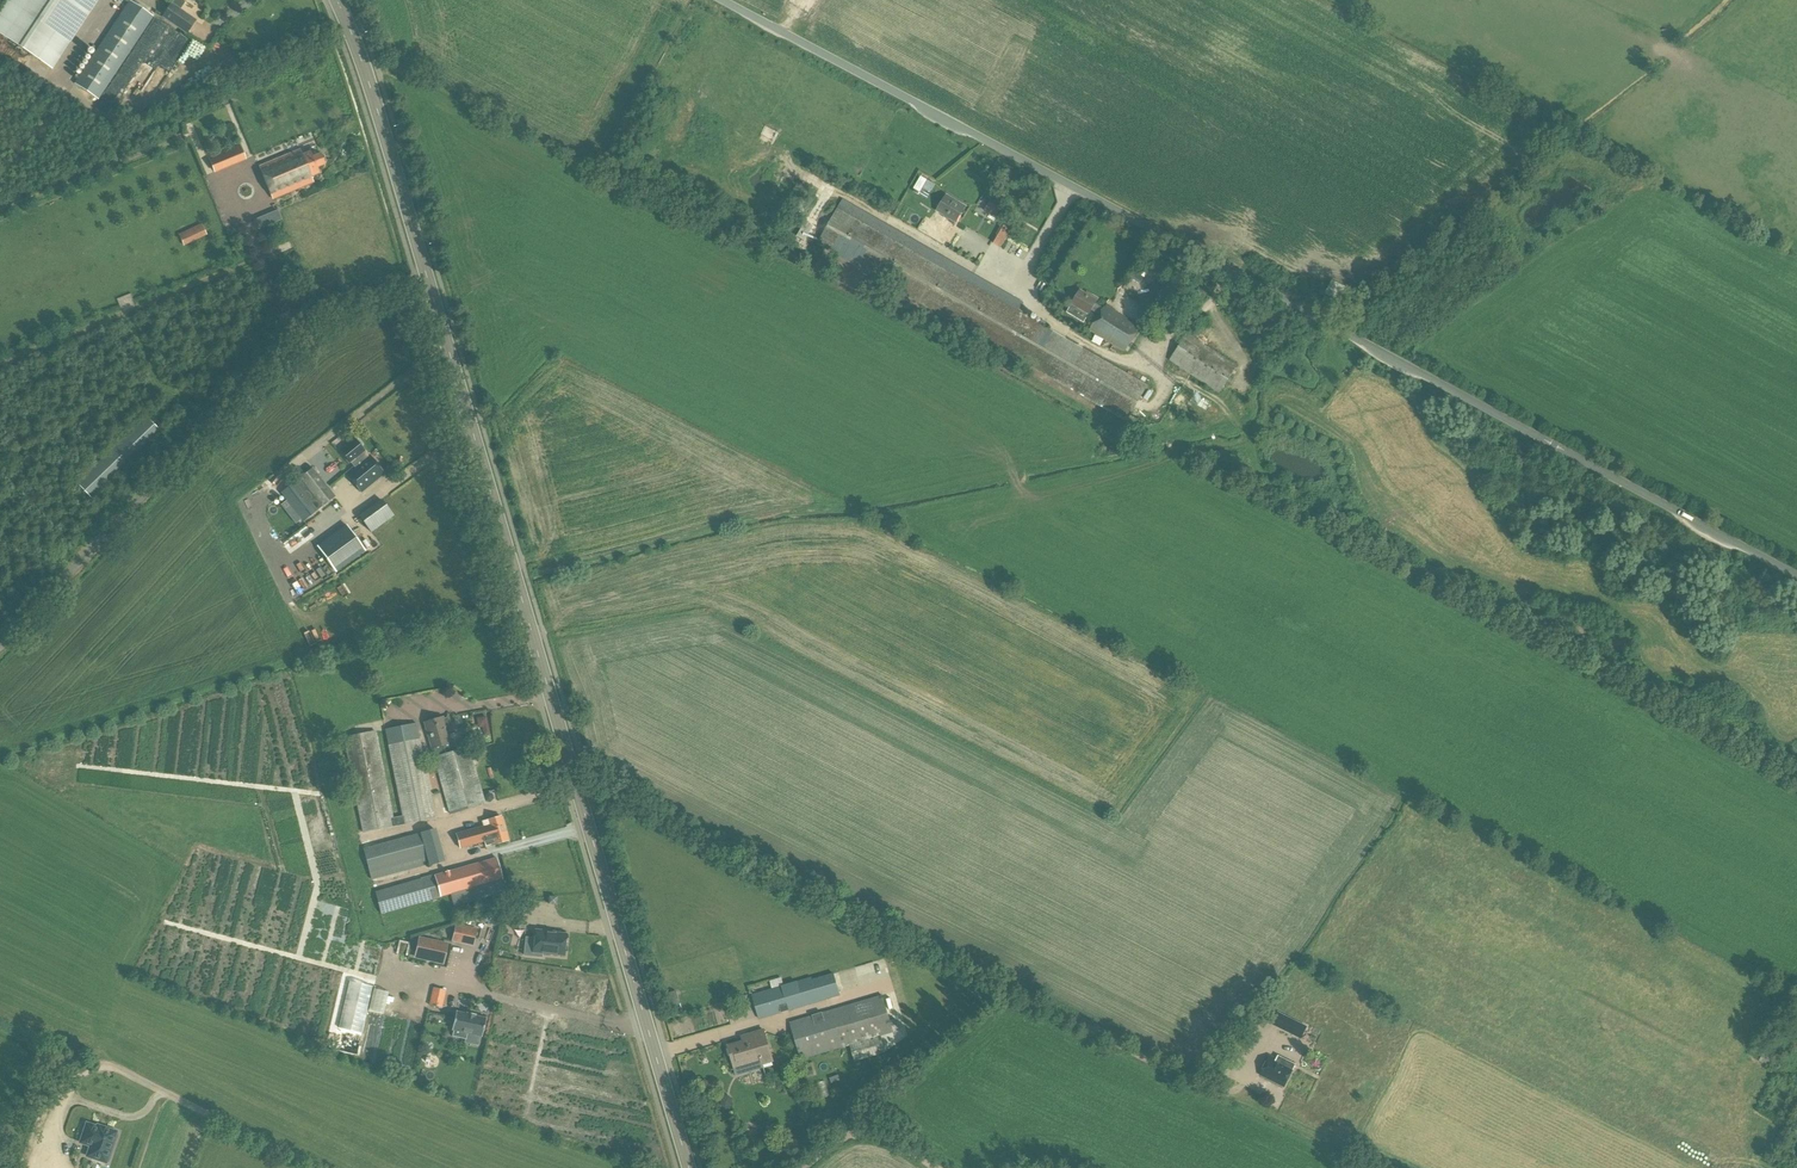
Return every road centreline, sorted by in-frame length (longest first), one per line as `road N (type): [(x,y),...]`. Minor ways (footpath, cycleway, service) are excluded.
road 1 (unclassified): [(1796,576),(720,0)]
road 2 (secondary): [(689,1167),(430,280),(336,0)]
road 3 (track): [(159,385),(132,387),(41,447),(0,456)]

